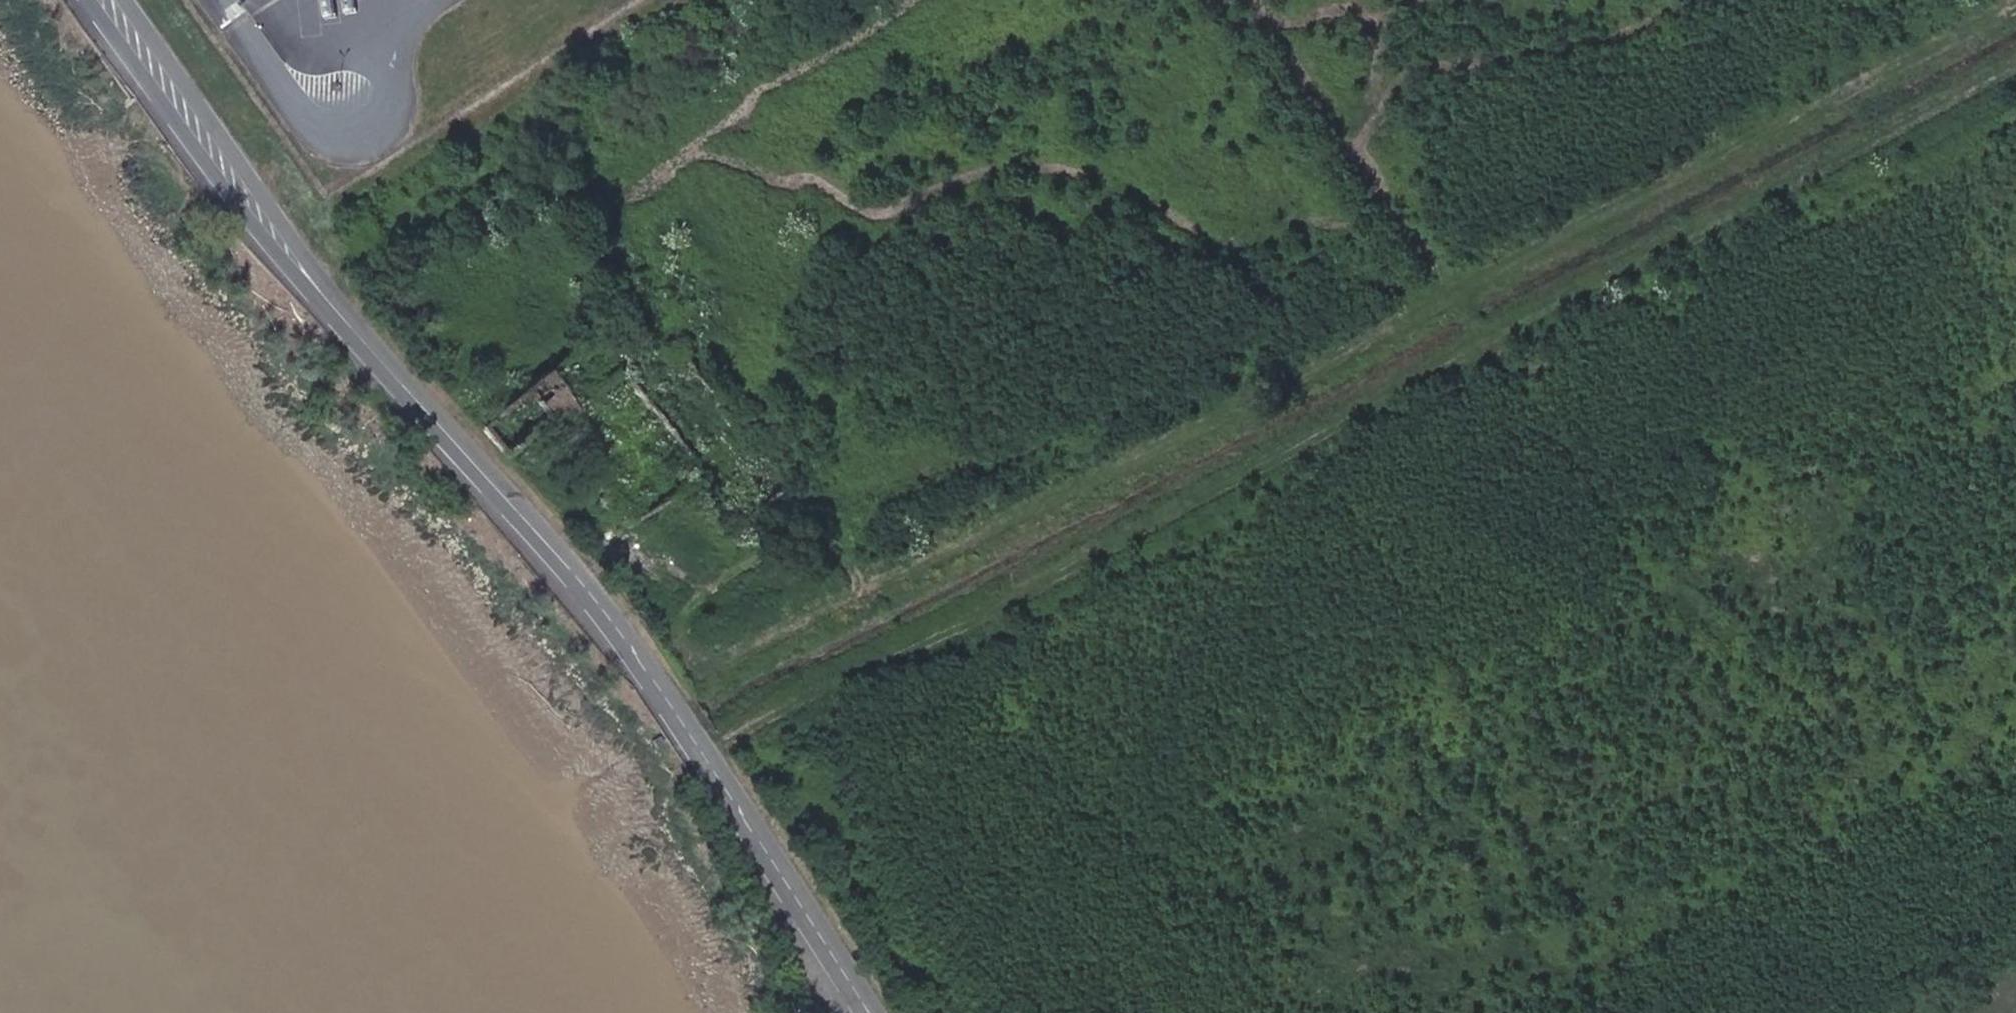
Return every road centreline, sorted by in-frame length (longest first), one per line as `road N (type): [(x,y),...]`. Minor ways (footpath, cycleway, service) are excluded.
road 1 (tertiary): [(324,297),(604,611),(868,1012)]
road 2 (tertiary): [(87,0),(250,223),(324,297)]
road 3 (tertiary): [(324,297),(124,0)]

